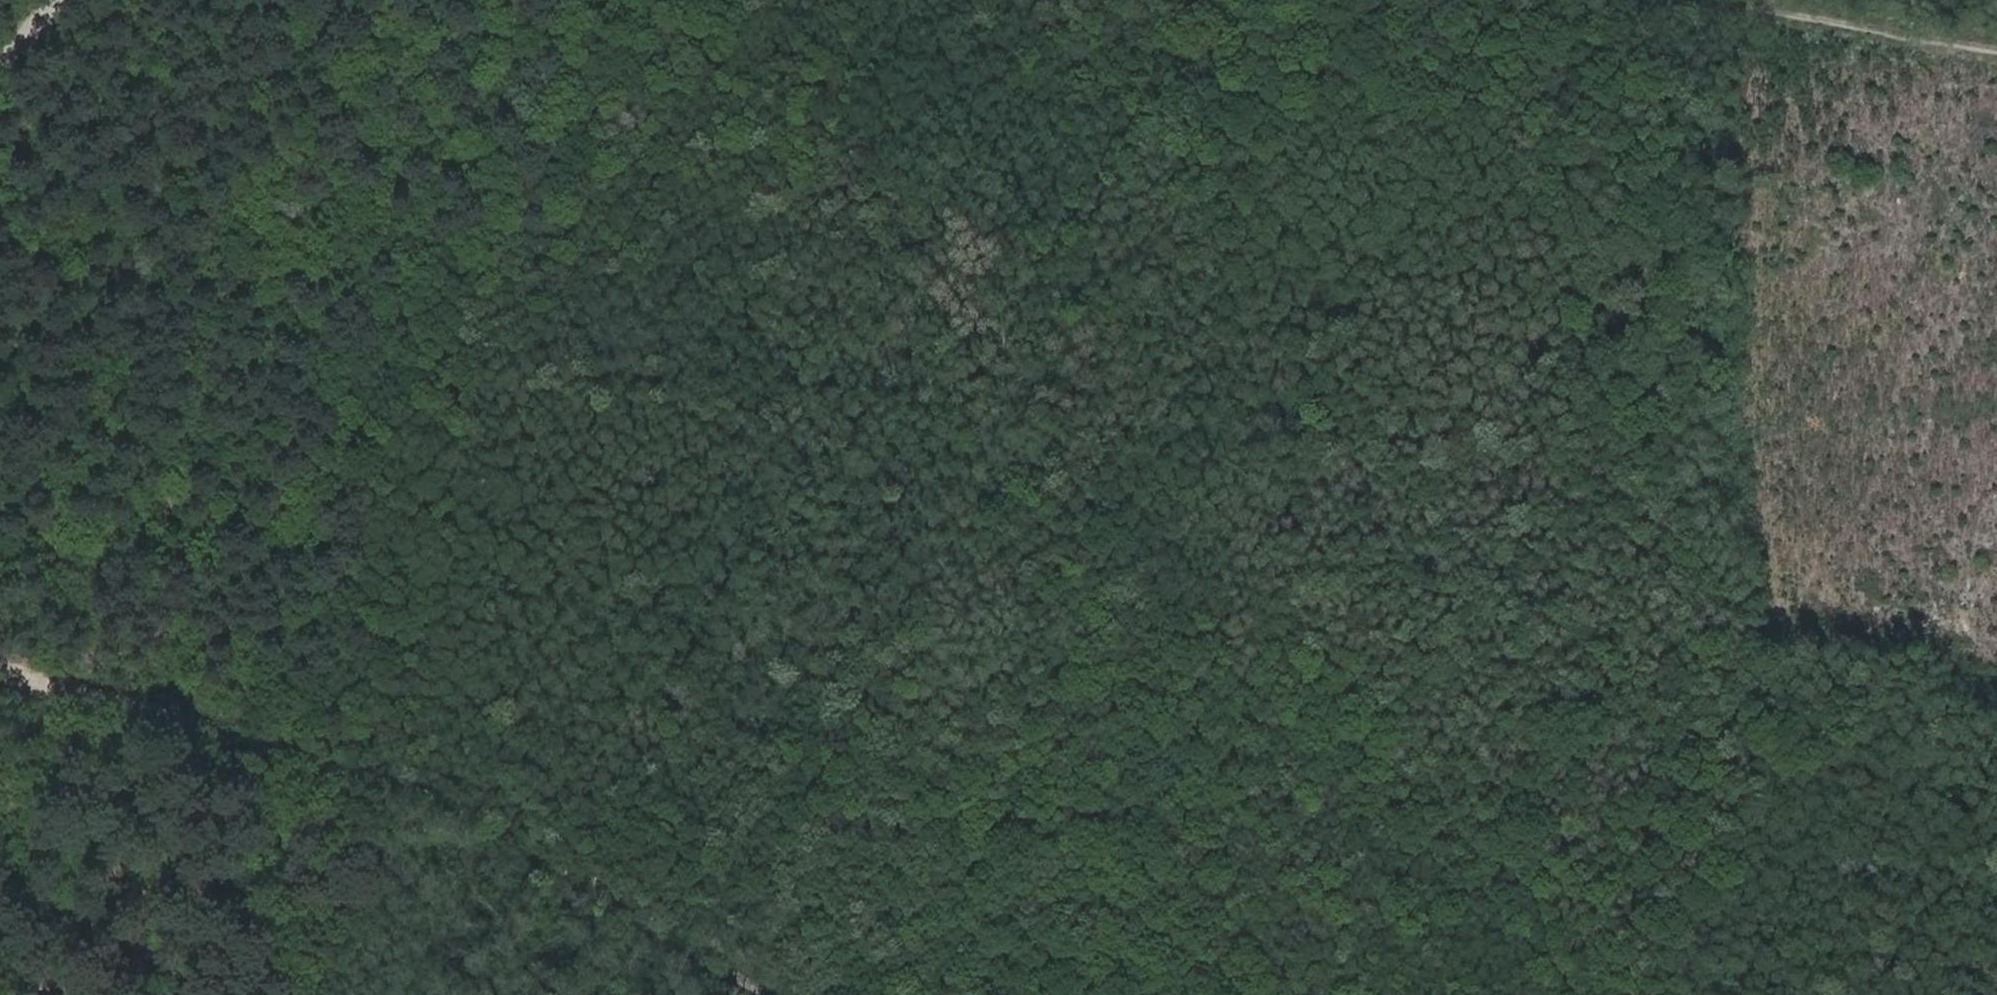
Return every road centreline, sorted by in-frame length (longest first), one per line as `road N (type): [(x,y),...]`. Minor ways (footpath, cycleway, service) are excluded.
road 1 (track): [(825,994),(519,823),(193,715),(0,667)]
road 2 (track): [(1732,0),(1996,41)]

